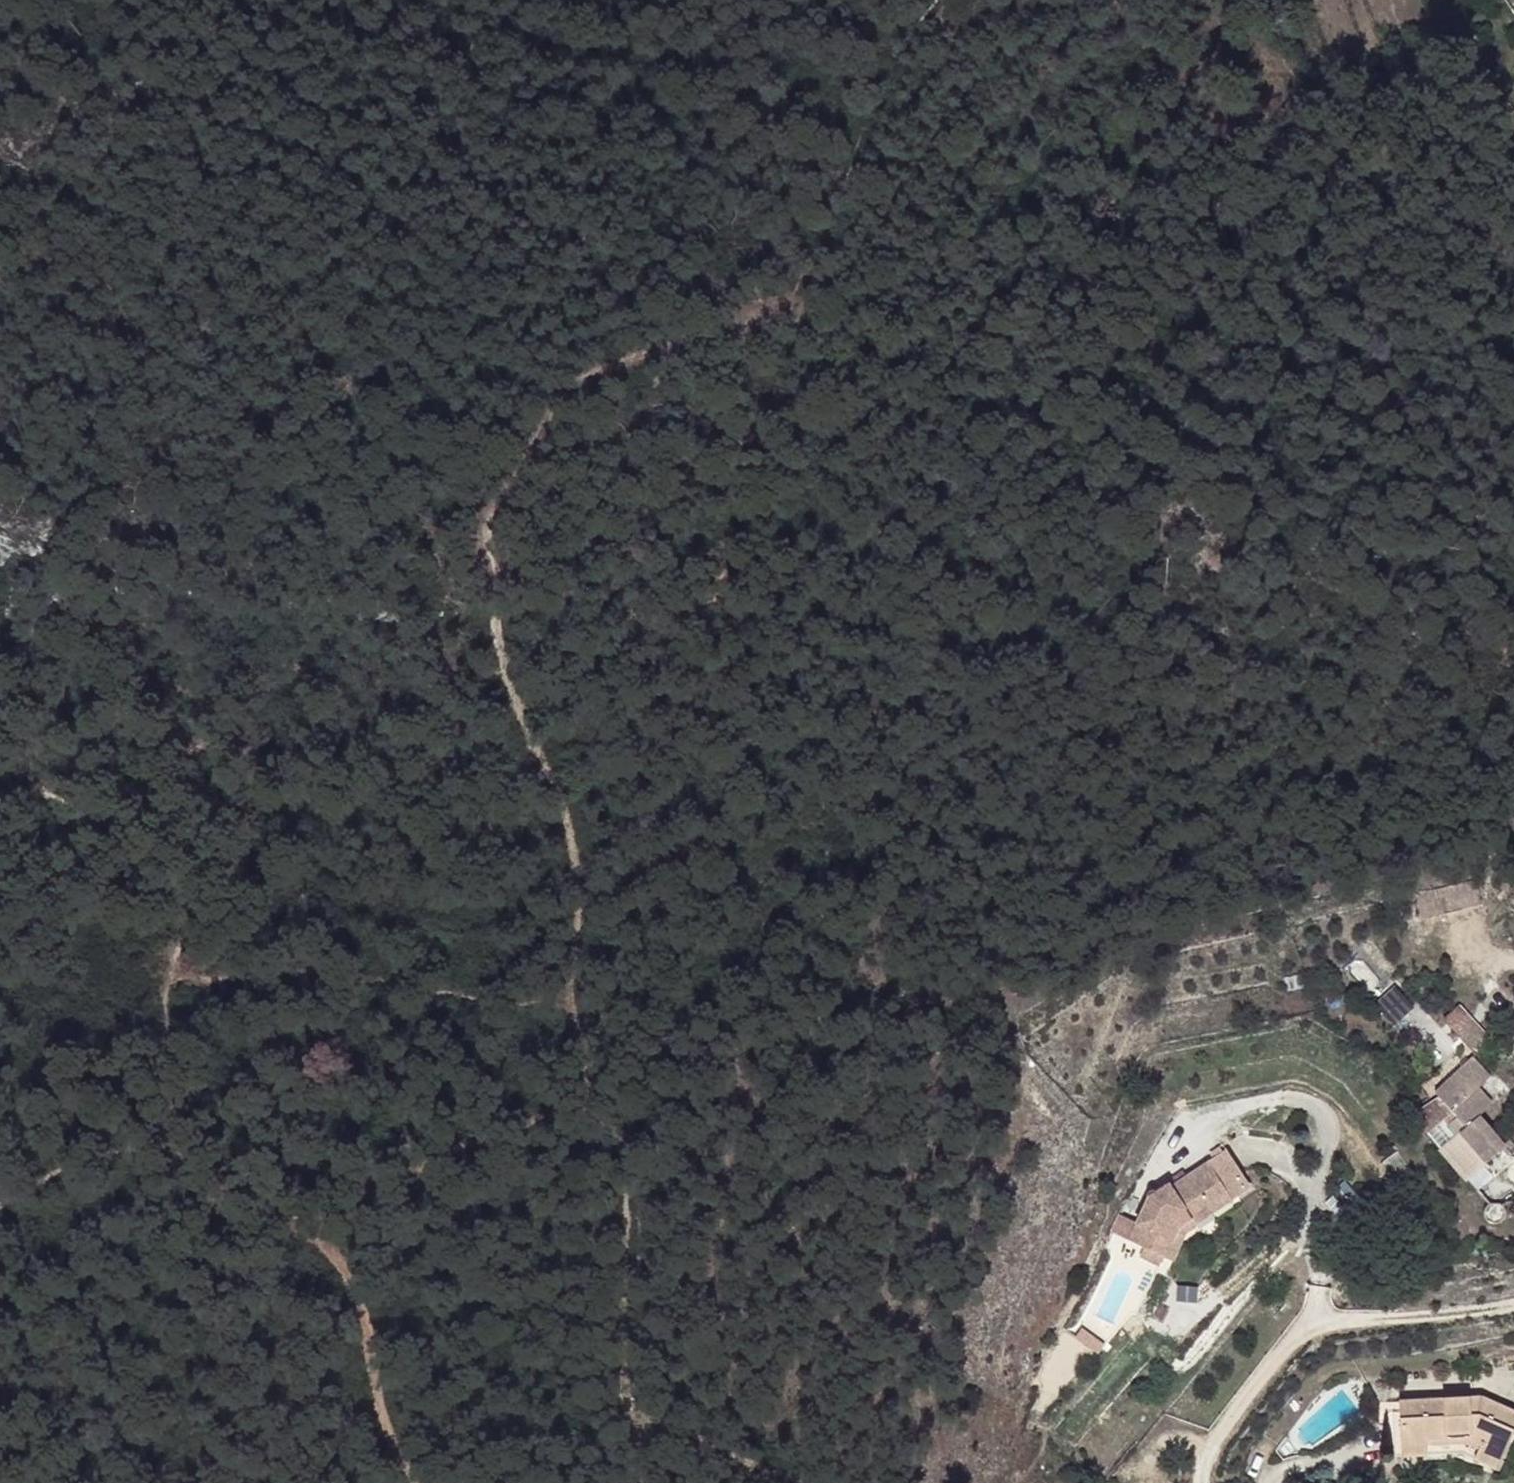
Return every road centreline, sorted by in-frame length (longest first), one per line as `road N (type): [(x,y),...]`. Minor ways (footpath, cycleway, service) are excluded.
road 1 (residential): [(1206,1482),(1204,1455),(1254,1381),(1322,1312),(1428,1311)]
road 2 (track): [(422,1482),(370,1363),(359,1285),(329,1237)]

